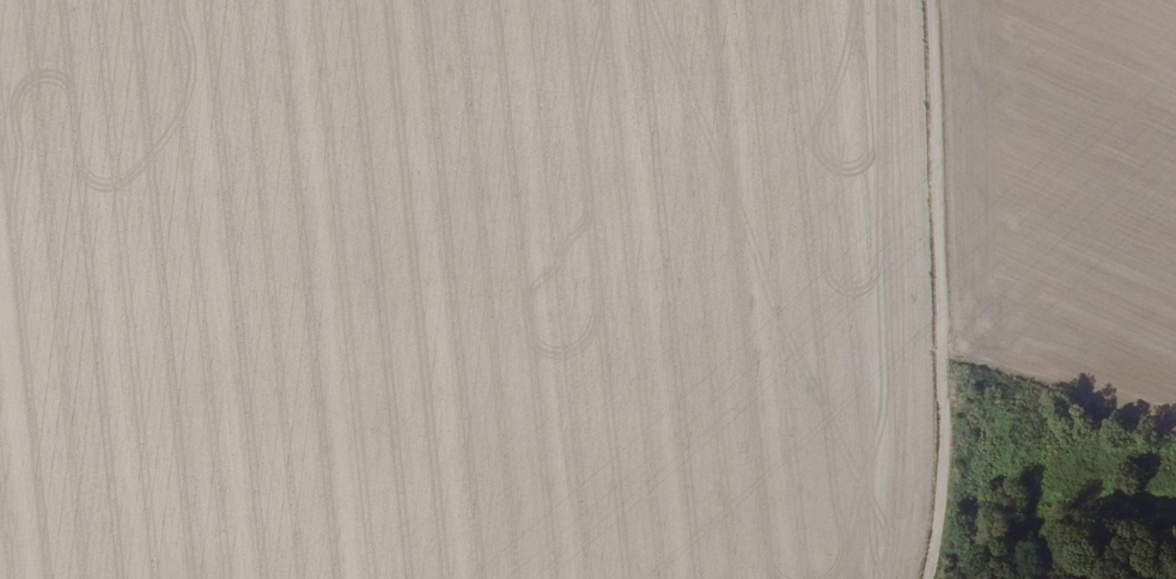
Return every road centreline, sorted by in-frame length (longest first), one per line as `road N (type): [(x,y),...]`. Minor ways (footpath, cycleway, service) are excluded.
road 1 (track): [(932,0),(945,472),(923,578)]

